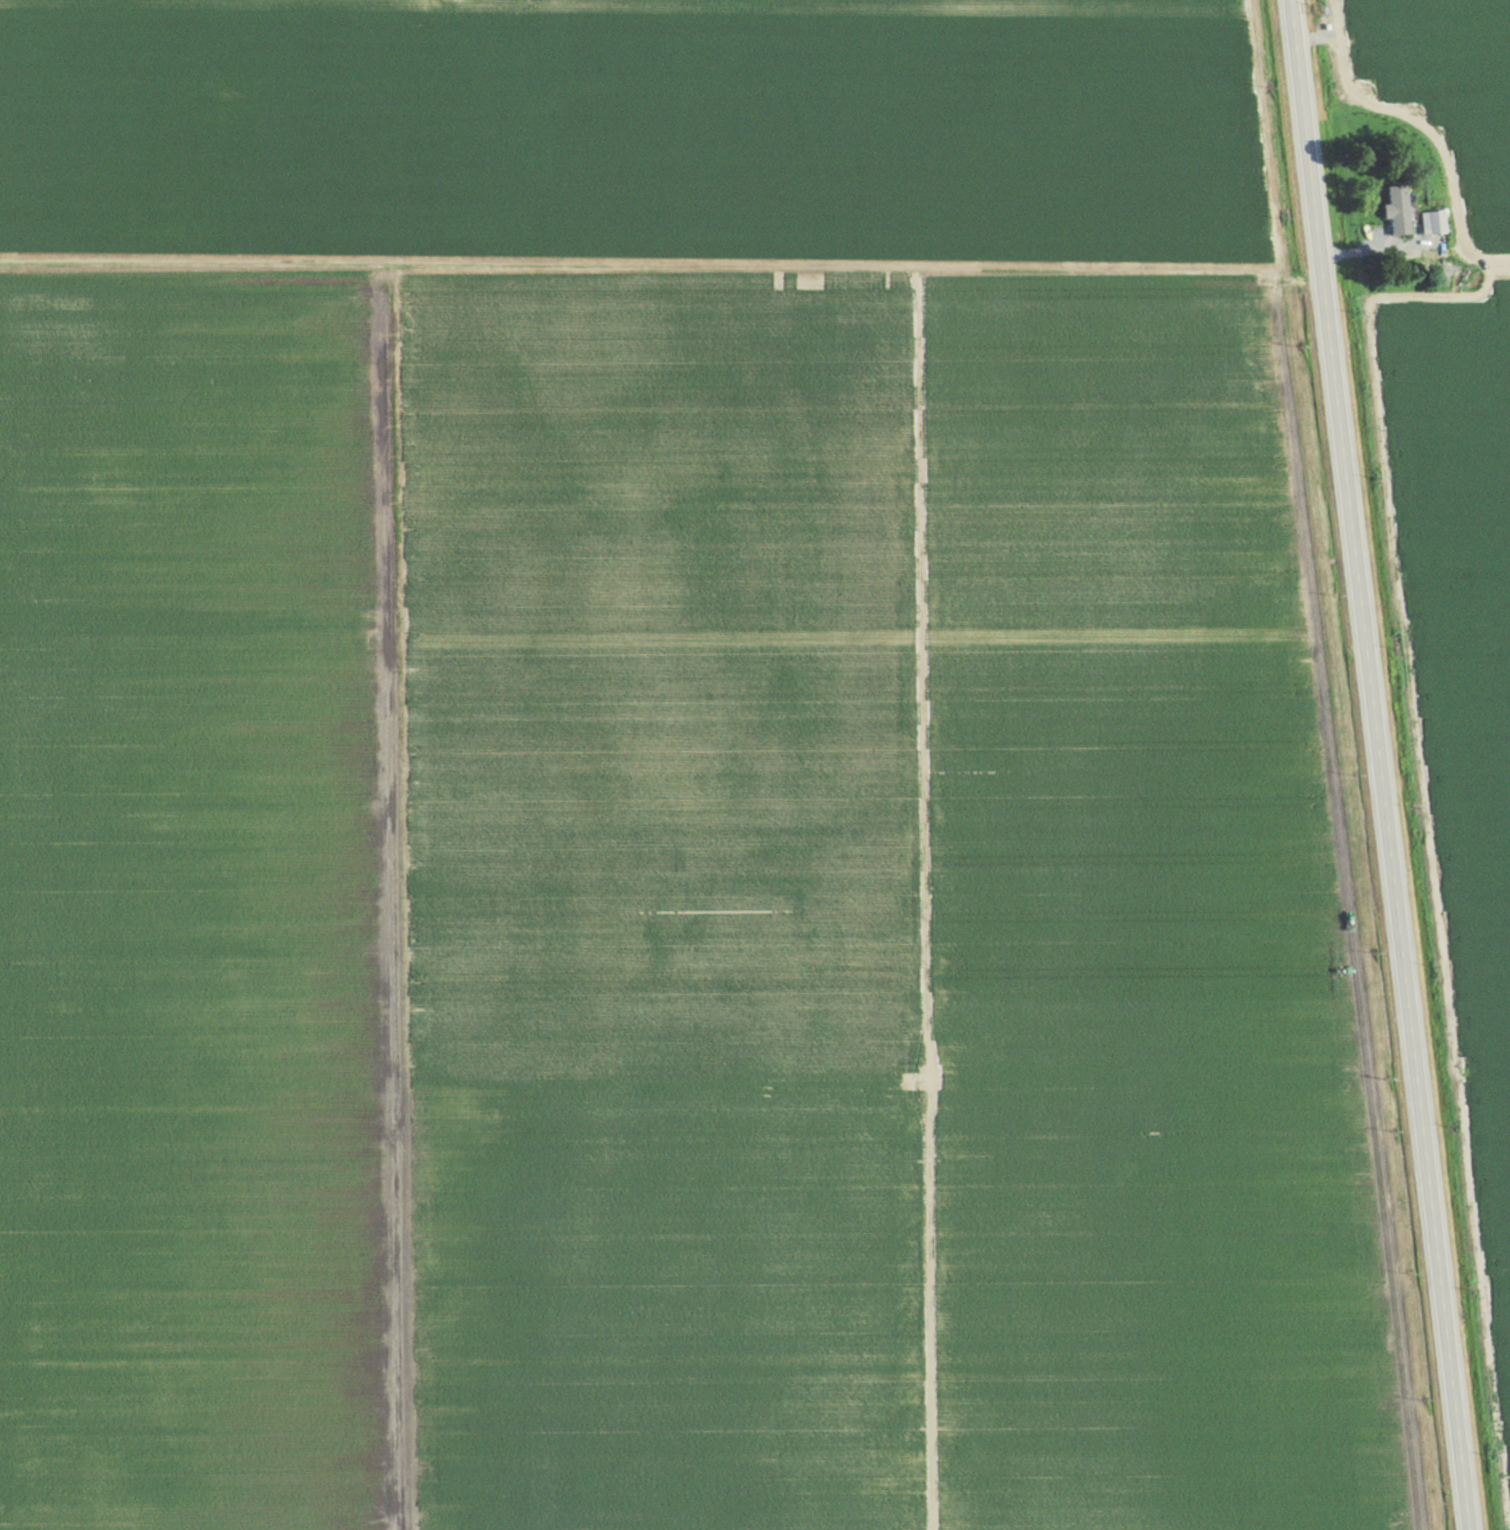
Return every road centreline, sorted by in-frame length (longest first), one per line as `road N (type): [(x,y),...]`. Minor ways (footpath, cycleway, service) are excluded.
road 1 (primary): [(1292,0),(1469,1529)]

